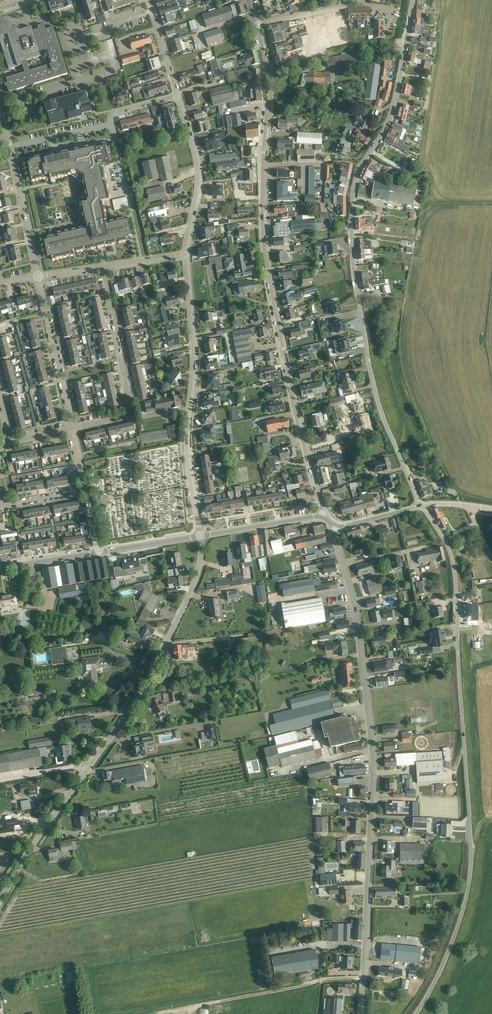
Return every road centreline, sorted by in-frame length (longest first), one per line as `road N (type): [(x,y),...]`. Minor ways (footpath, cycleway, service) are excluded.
road 1 (unclassified): [(414,1013),(458,930),(471,859),(455,576),(445,541),(420,506)]
road 2 (residential): [(420,506),(375,392),(352,248),(356,175),(389,120),(412,0)]
road 3 (residential): [(323,515),(266,254),(269,88),(257,25)]
road 4 (unclassified): [(362,1013),(373,743),(355,602),(333,529)]
road 5 (unclassified): [(0,901),(146,681),(198,572),(200,536)]
road 6 (residential): [(200,536),(188,455),(195,363),(186,255)]
road 7 (residential): [(72,429),(131,408),(105,267)]
road 8 (residential): [(10,146),(105,126),(115,112),(178,95)]
road 9 (residential): [(186,255),(200,168),(178,95)]
road 10 (residential): [(72,429),(38,276)]
road 11 (residential): [(38,276),(10,146)]
road 12 (unclassified): [(200,536),(323,515)]

